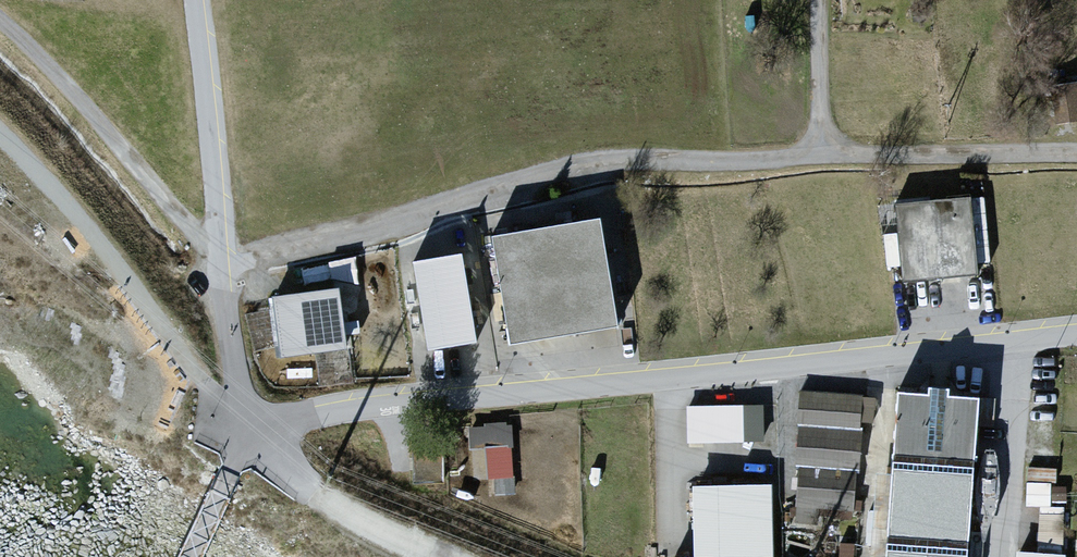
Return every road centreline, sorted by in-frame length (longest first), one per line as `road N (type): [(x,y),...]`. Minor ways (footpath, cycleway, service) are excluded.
road 1 (residential): [(1076,154),(820,148),(781,160),(599,161),(401,222),(222,258)]
road 2 (unclassified): [(1076,336),(406,402),(291,420),(256,437)]
road 3 (unclassified): [(256,437),(0,133)]
road 4 (track): [(0,17),(222,258)]
road 5 (residential): [(222,258),(192,0)]
road 6 (track): [(439,556),(347,512),(281,466),(256,437)]
road 7 (residential): [(256,437),(222,258)]
road 8 (track): [(820,148),(818,0)]
road 9 (unclassified): [(256,437),(191,556)]

